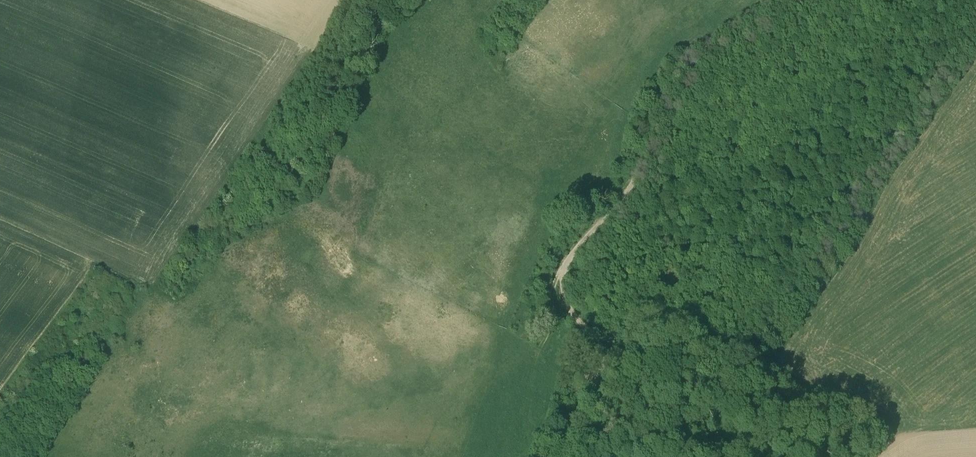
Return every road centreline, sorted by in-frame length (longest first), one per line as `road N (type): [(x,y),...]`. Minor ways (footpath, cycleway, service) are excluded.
road 1 (track): [(764,0),(672,75),(633,186),(567,261)]
road 2 (track): [(567,456),(600,353),(566,305),(567,261)]

